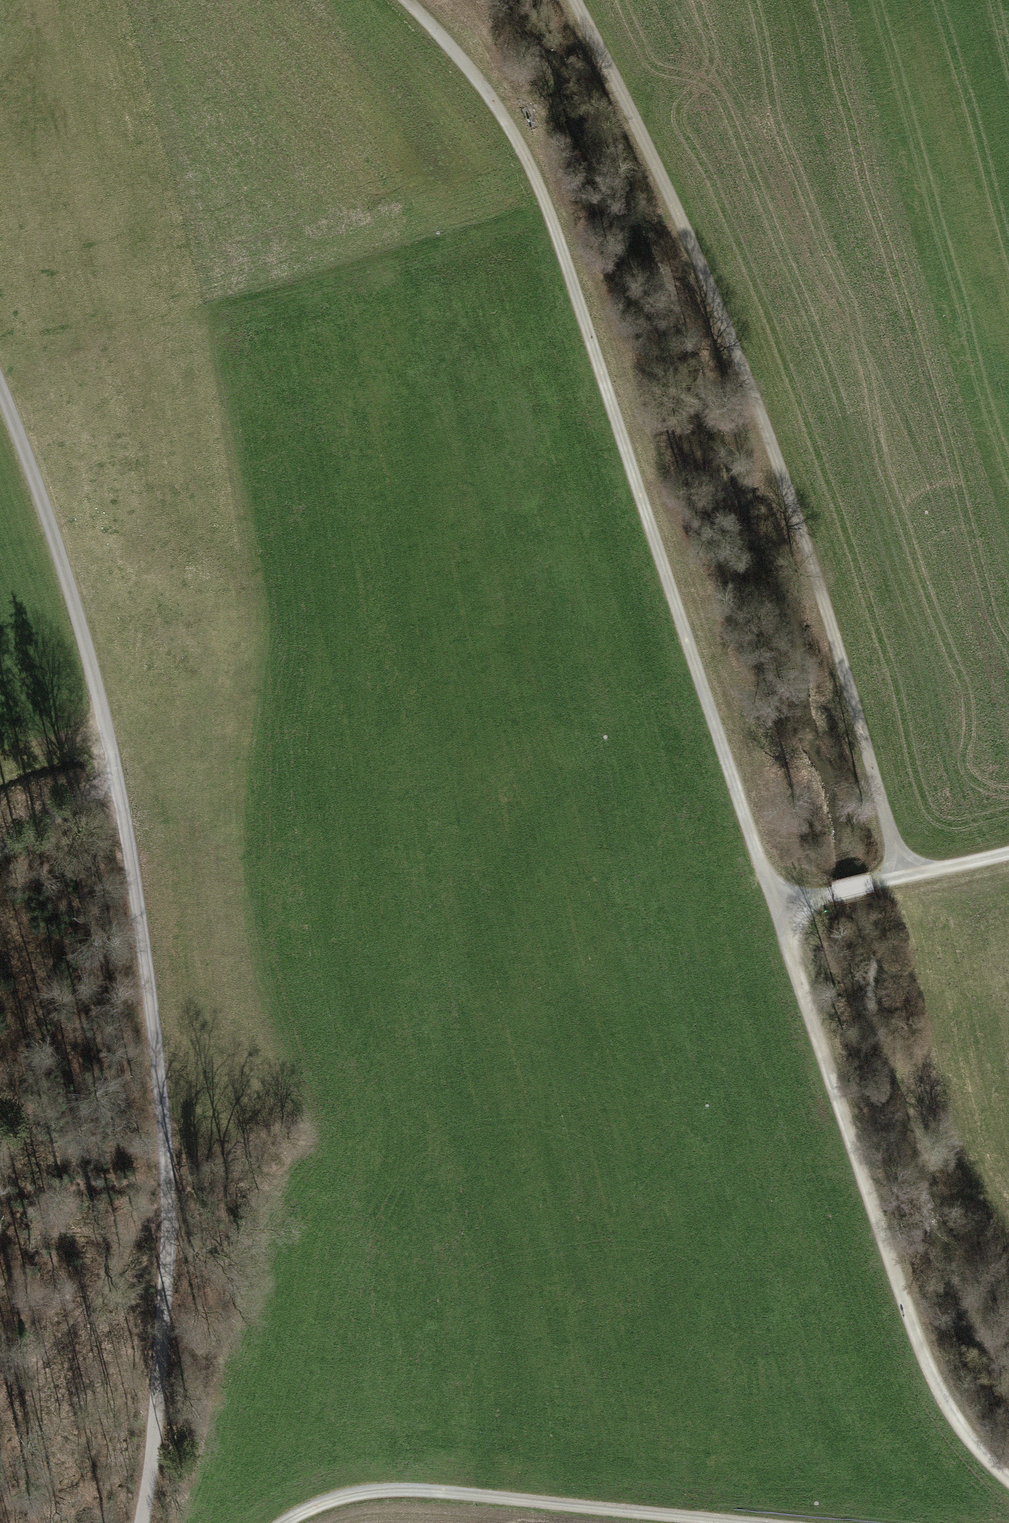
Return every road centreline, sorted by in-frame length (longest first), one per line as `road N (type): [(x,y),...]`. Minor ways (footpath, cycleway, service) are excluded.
road 1 (track): [(407,0),(517,141),(606,386),(901,1301),(931,1379),(962,1434),(1008,1480)]
road 2 (unclassified): [(144,1522),(168,1193),(146,977),(84,621),(0,391)]
road 3 (track): [(898,876),(838,658),(742,369),(615,77),(573,0)]
road 4 (track): [(278,1522),(341,1493),(403,1488),(768,1522)]
road 5 (track): [(1008,849),(878,881)]
road 6 (track): [(114,780),(0,849)]

